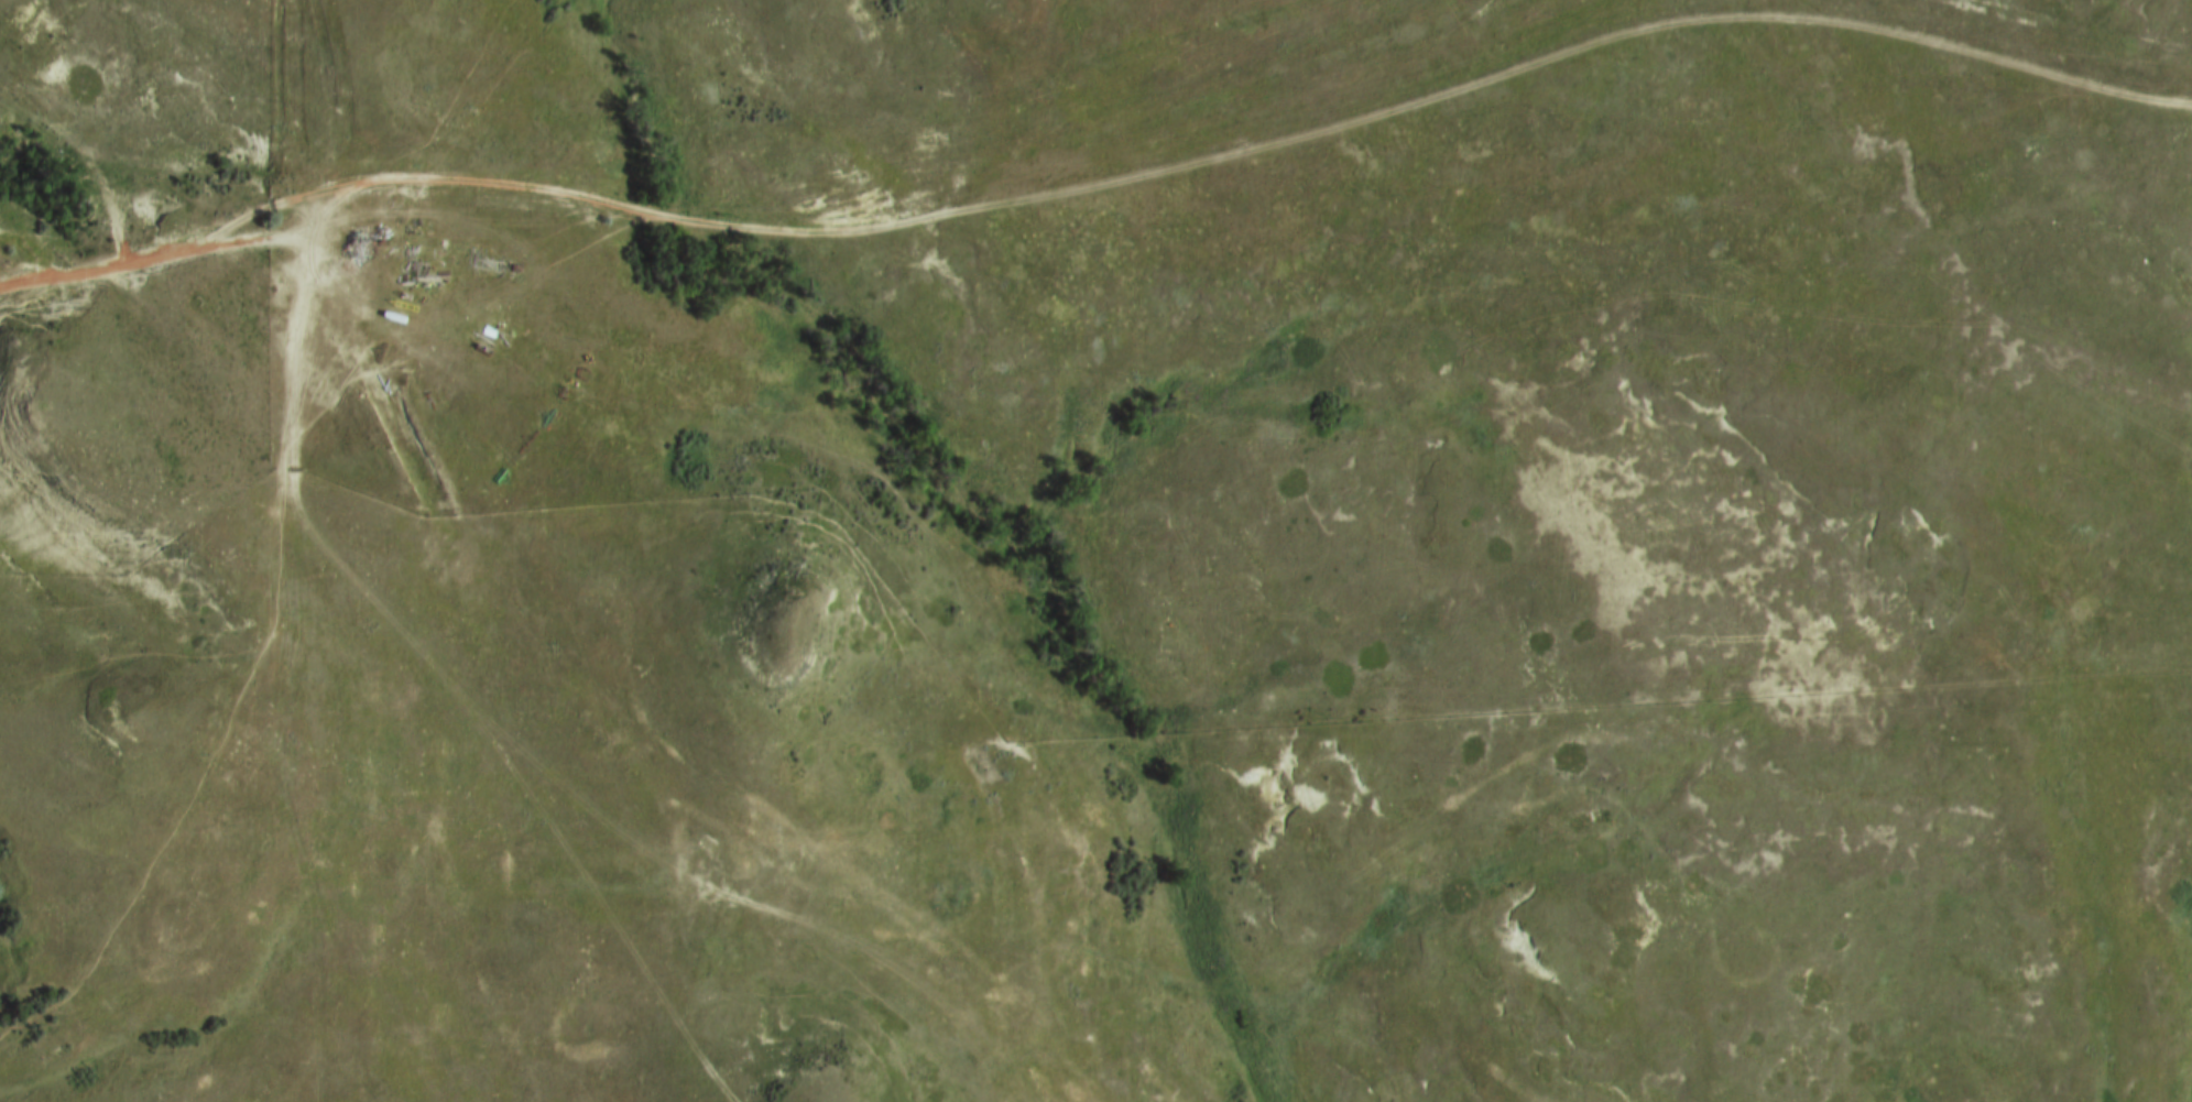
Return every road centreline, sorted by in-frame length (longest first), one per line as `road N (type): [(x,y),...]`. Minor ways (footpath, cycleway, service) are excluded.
road 1 (track): [(2191,96),(2111,83),(1895,19),(1722,7),(1571,26),(1397,92),(871,229),(666,223),(520,192),(362,186),(241,221),(167,260),(0,295)]

